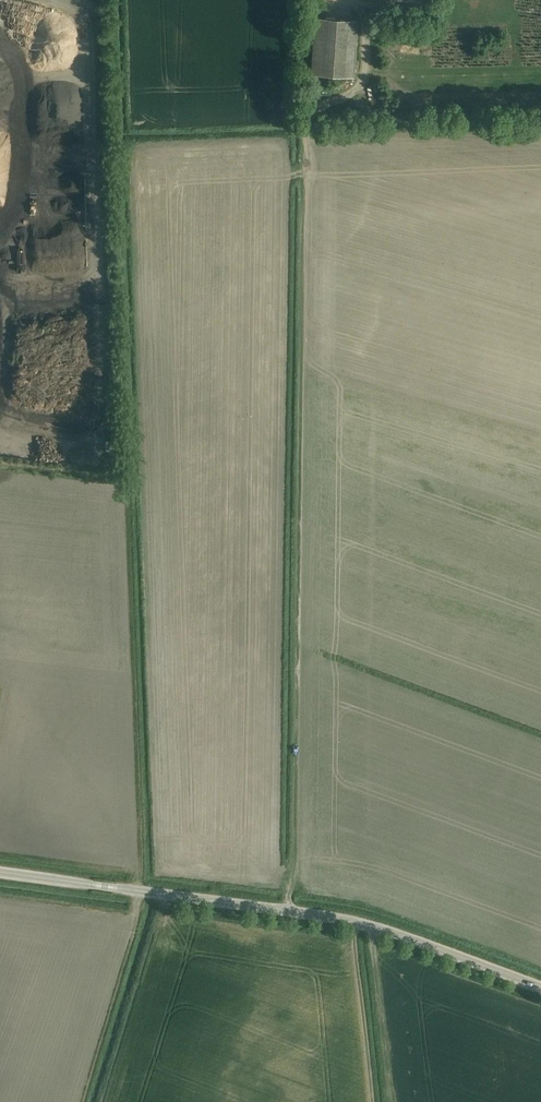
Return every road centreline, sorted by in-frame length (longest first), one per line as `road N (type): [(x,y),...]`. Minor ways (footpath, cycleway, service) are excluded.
road 1 (unclassified): [(540,990),(389,934),(310,916),(0,875)]

